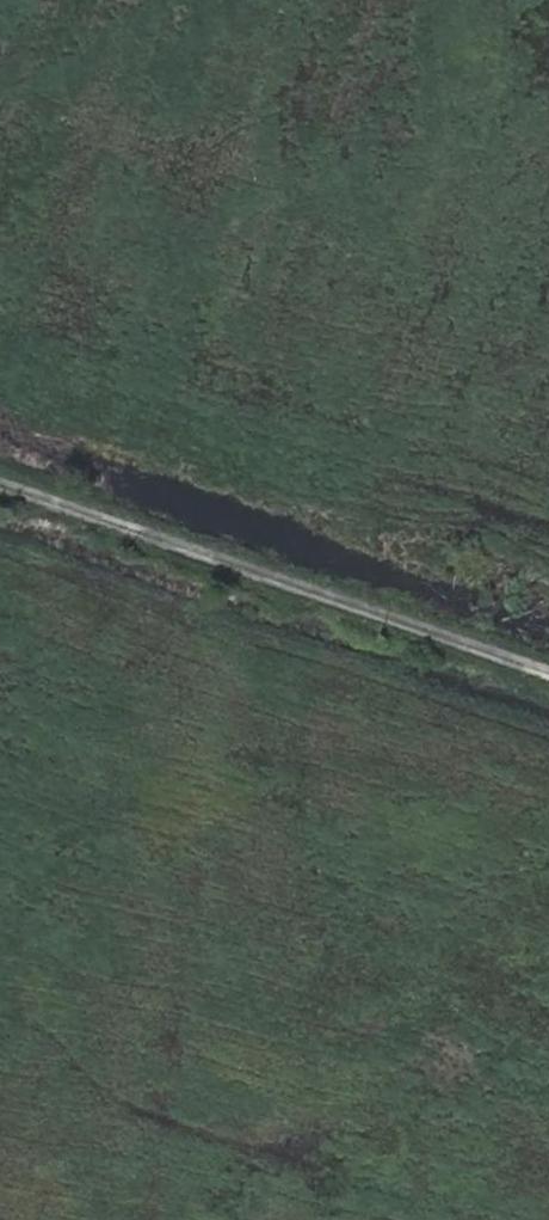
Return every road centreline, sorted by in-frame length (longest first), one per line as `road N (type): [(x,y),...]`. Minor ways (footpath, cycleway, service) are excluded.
road 1 (track): [(0,492),(548,675)]

